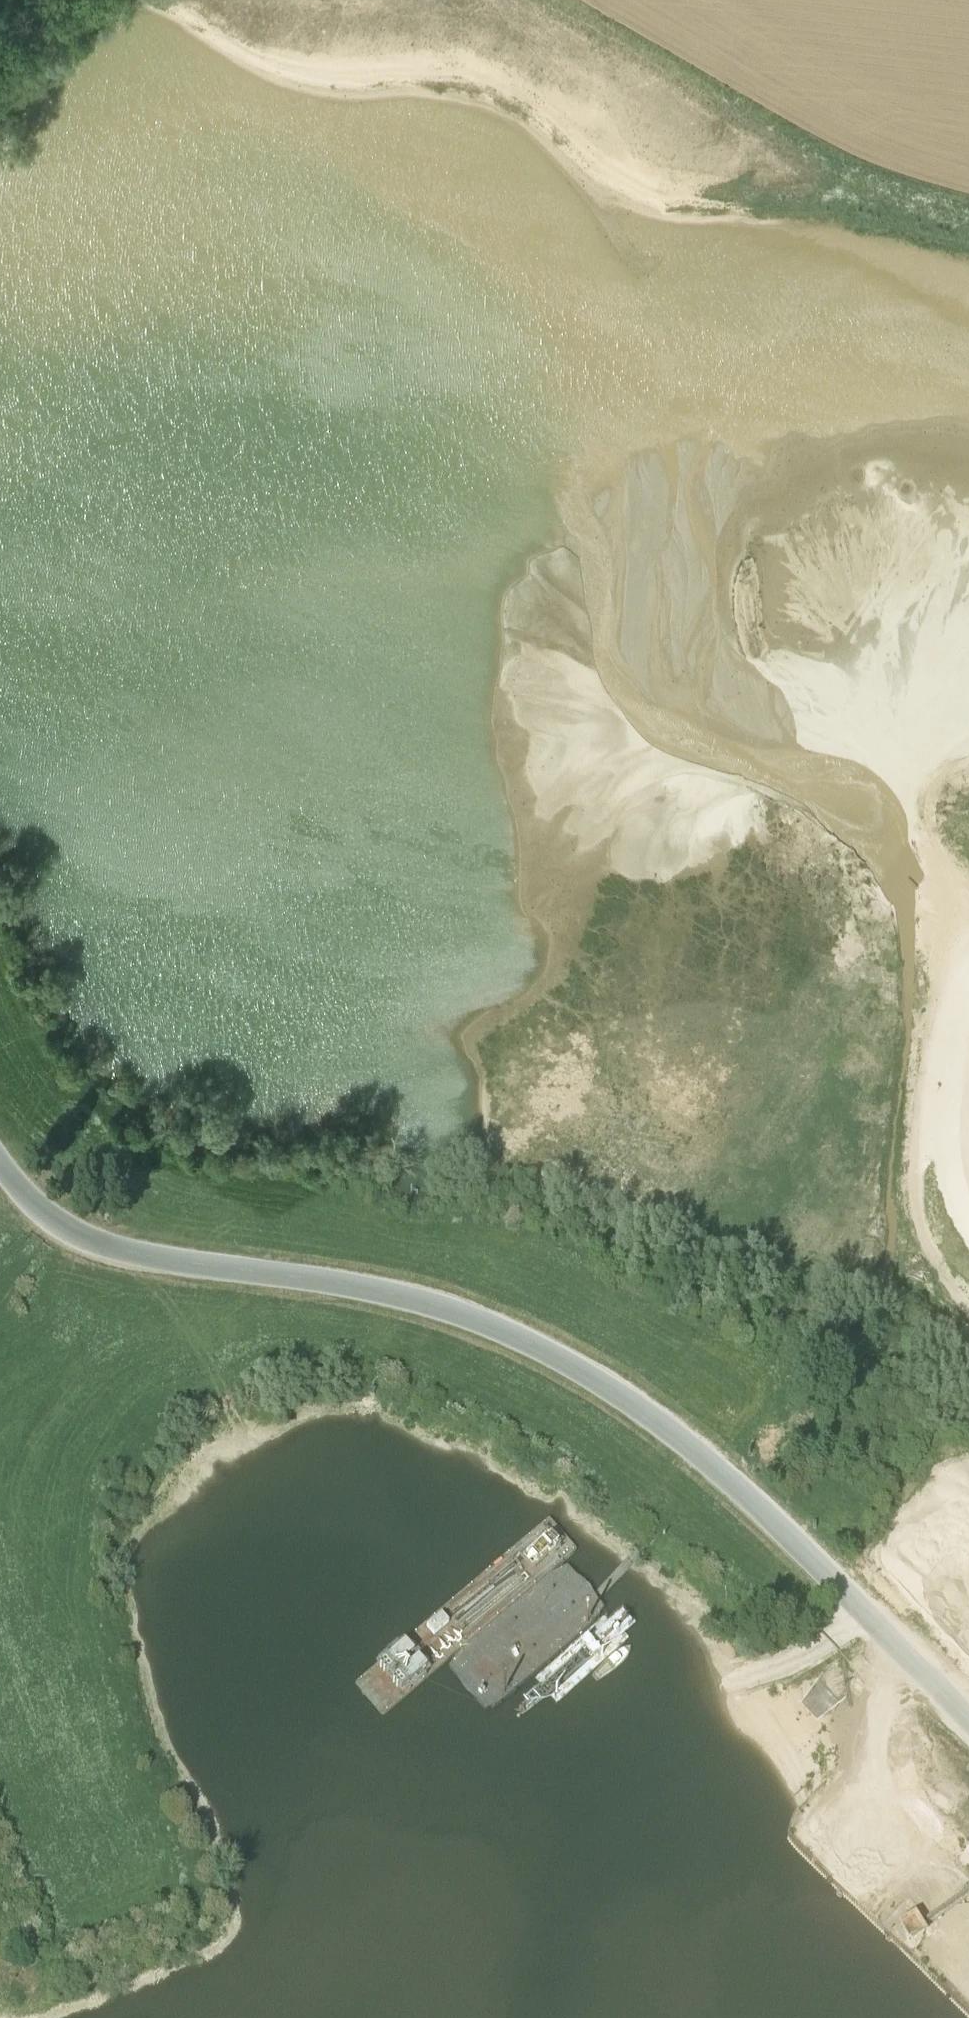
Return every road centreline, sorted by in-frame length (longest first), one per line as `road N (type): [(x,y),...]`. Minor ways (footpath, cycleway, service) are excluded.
road 1 (unclassified): [(0,1180),(58,1234),(136,1256),(376,1295),(461,1318),(586,1385),(771,1522),(968,1713)]

